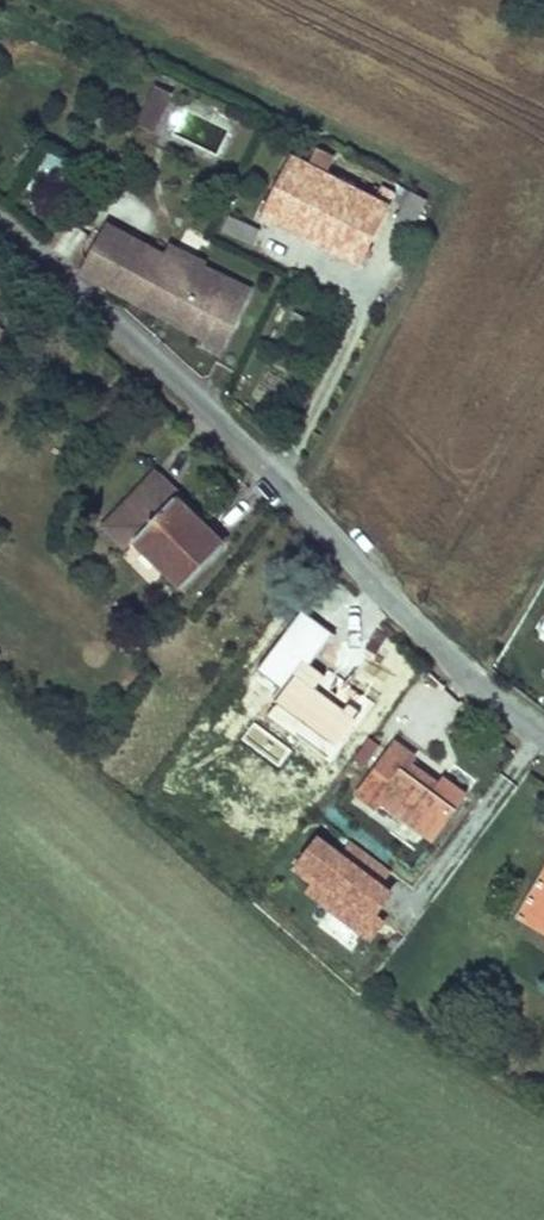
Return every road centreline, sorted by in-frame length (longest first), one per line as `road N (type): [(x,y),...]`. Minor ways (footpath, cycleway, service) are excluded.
road 1 (unclassified): [(543,733),(486,689),(291,488),(0,220)]

